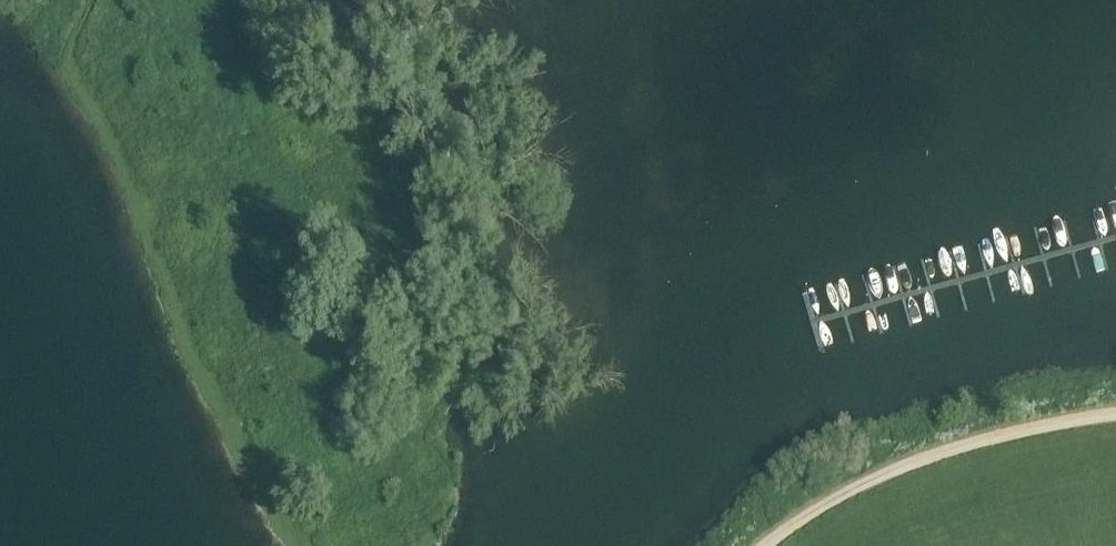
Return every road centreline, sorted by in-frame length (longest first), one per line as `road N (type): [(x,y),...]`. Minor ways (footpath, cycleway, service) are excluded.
road 1 (track): [(1115,413),(922,459),(766,545)]

